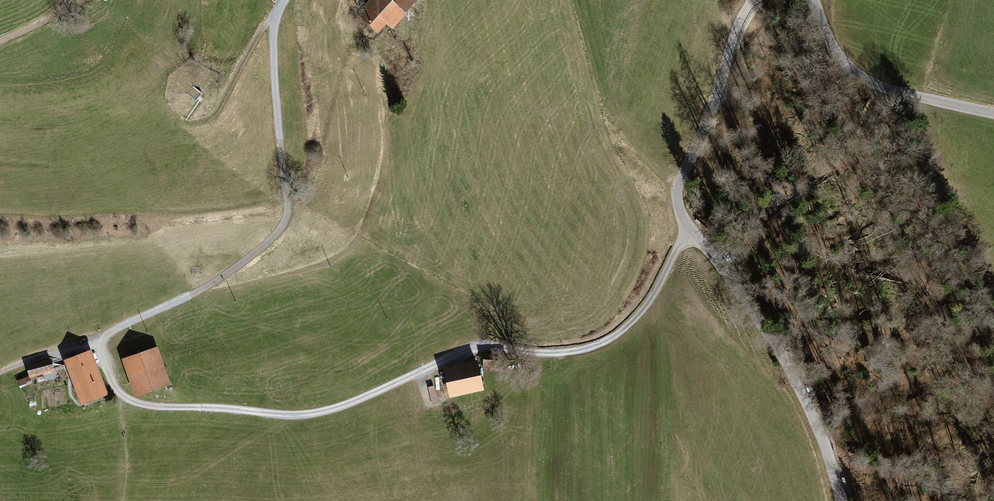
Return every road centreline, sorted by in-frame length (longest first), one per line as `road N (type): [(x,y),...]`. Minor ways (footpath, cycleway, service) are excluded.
road 1 (track): [(690,229),(650,302),(592,348),(466,352),(303,415),(155,406),(122,395)]
road 2 (unclassified): [(843,500),(799,375),(679,207),(680,178),(737,26),(757,0)]
road 3 (track): [(194,293),(340,257),(359,233),(384,161),(380,41)]
road 4 (track): [(194,293),(285,222),(274,65),(284,0)]
road 5 (unclassified): [(811,0),(830,50),(853,78),(896,96),(993,114)]
road 6 (track): [(122,395),(100,343),(194,293)]

